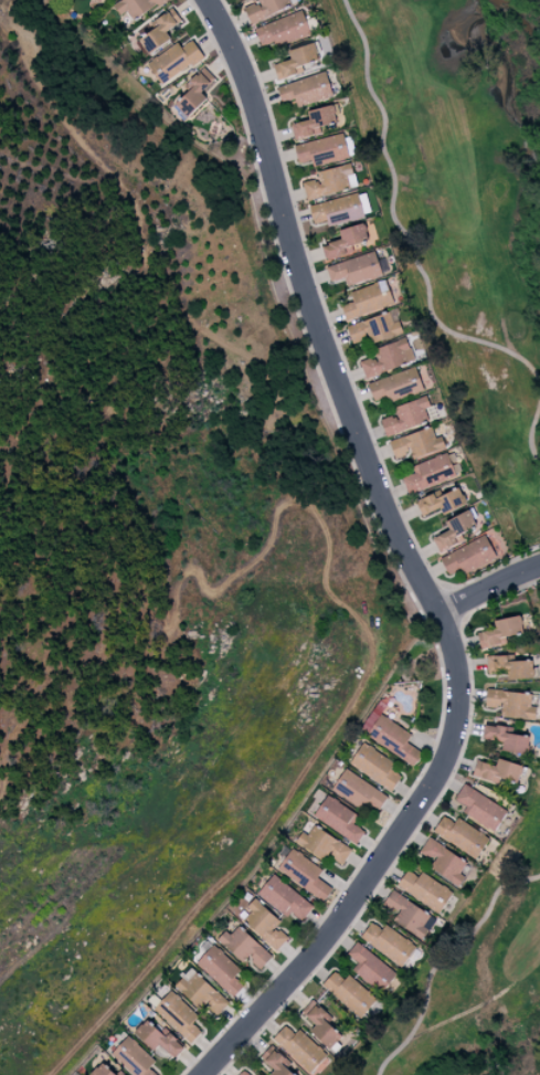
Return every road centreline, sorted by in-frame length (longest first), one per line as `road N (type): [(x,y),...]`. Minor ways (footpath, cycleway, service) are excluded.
road 1 (residential): [(206,1074),(331,935),(443,774),(458,719),(458,663),(443,614),(391,520),(298,262),(257,102),(207,0)]

